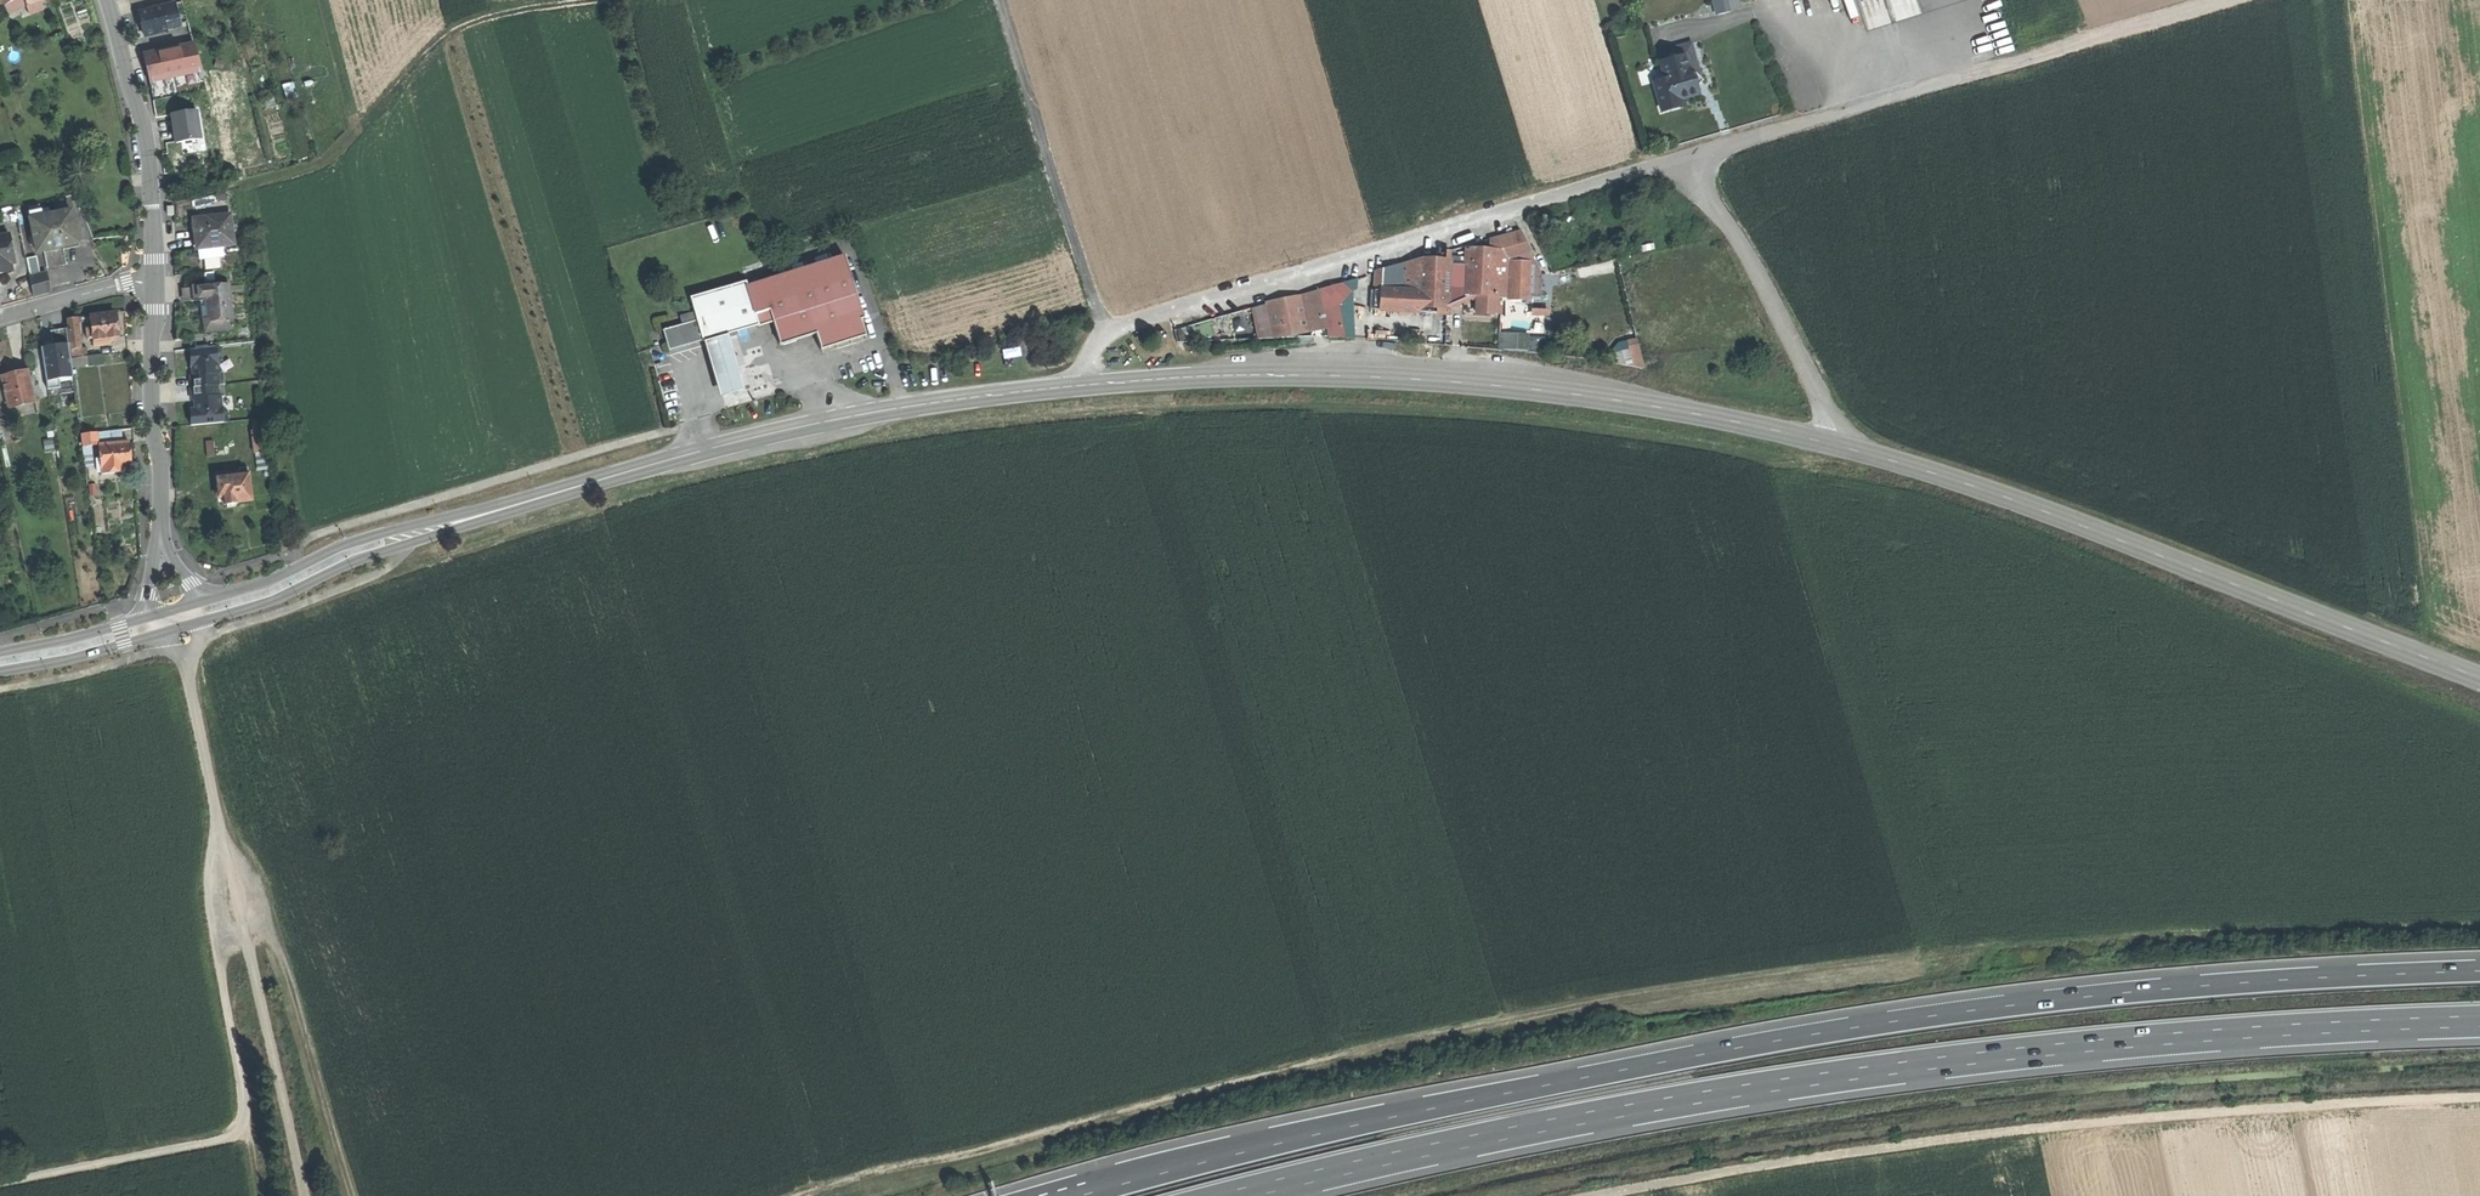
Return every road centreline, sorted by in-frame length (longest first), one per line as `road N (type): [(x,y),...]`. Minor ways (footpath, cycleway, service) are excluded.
road 1 (secondary): [(526,502),(803,427),(1001,393),(1218,375),(1452,382),(1644,404),(1843,447),(2015,500),(2479,677)]
road 2 (motorway): [(2479,971),(2092,996),(1822,1033),(1414,1112),(1080,1195)]
road 3 (motorway): [(1212,1195),(1555,1119),(1820,1073),(2241,1028),(2479,1016)]
road 4 (track): [(2479,1099),(2054,1129),(1610,1195)]
road 5 (track): [(0,1184),(235,1139),(247,1111),(205,883),(222,834)]
road 6 (track): [(187,665),(307,1195)]
road 7 (track): [(1104,333),(1001,0)]
road 8 (secondary): [(204,621),(526,502)]
road 9 (secondary): [(526,502),(350,542),(199,602)]
road 10 (track): [(595,0),(519,11),(454,33),(353,139)]
road 11 (residential): [(154,283),(146,126),(111,0)]
road 12 (residential): [(161,535),(151,418),(154,283)]
road 13 (track): [(2217,0),(2021,58)]
road 14 (secondary): [(0,671),(156,635)]
road 15 (residential): [(154,283),(126,283),(0,318)]
road 16 (secondary): [(148,617),(0,651)]

